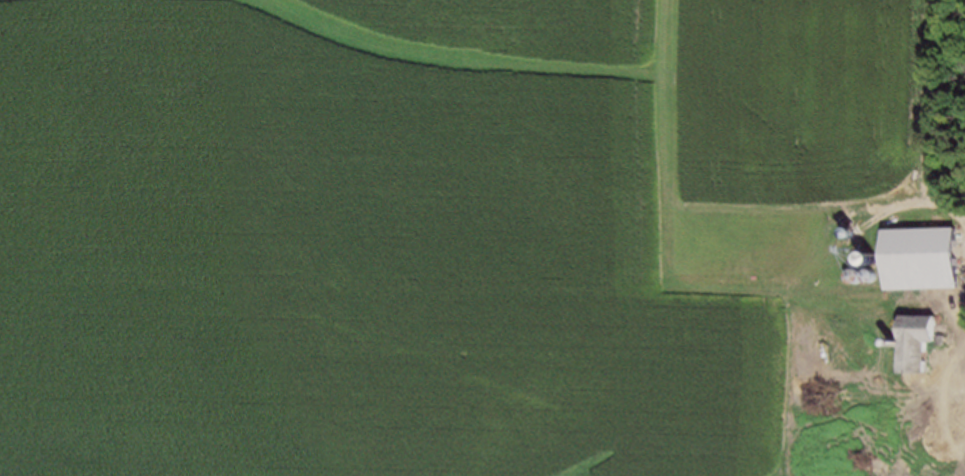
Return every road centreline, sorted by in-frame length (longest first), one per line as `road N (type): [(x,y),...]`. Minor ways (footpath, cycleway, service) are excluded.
road 1 (track): [(938,200),(926,169),(933,0)]

